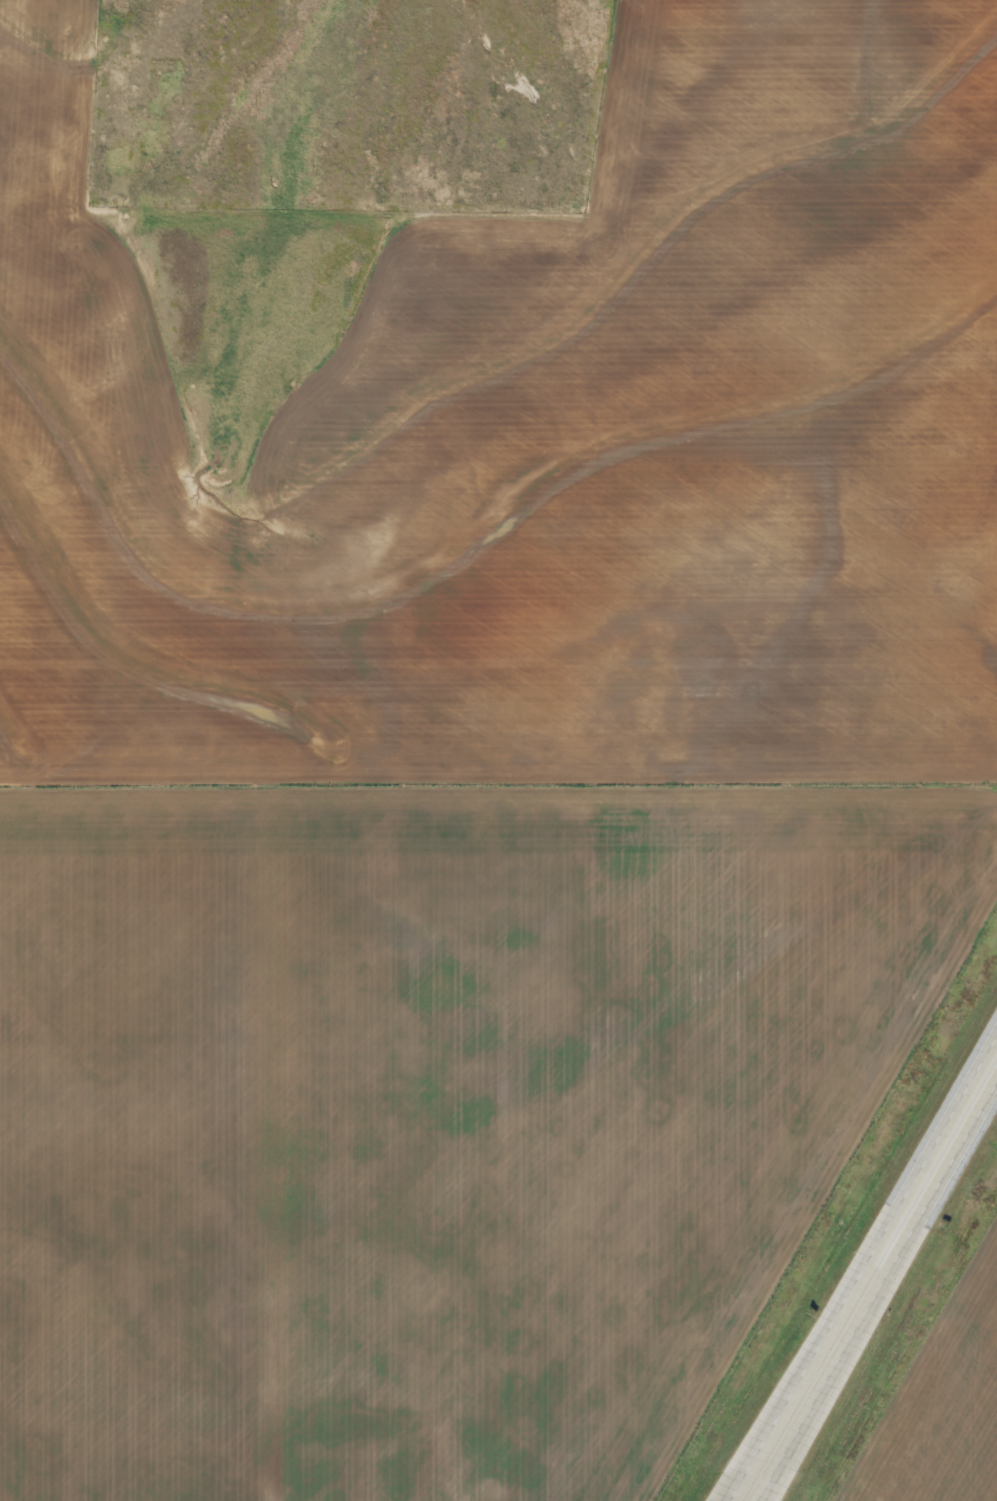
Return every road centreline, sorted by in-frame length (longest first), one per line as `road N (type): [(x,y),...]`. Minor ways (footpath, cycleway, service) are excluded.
road 1 (motorway): [(996,1034),(729,1500)]
road 2 (motorway): [(777,1463),(996,1081)]

